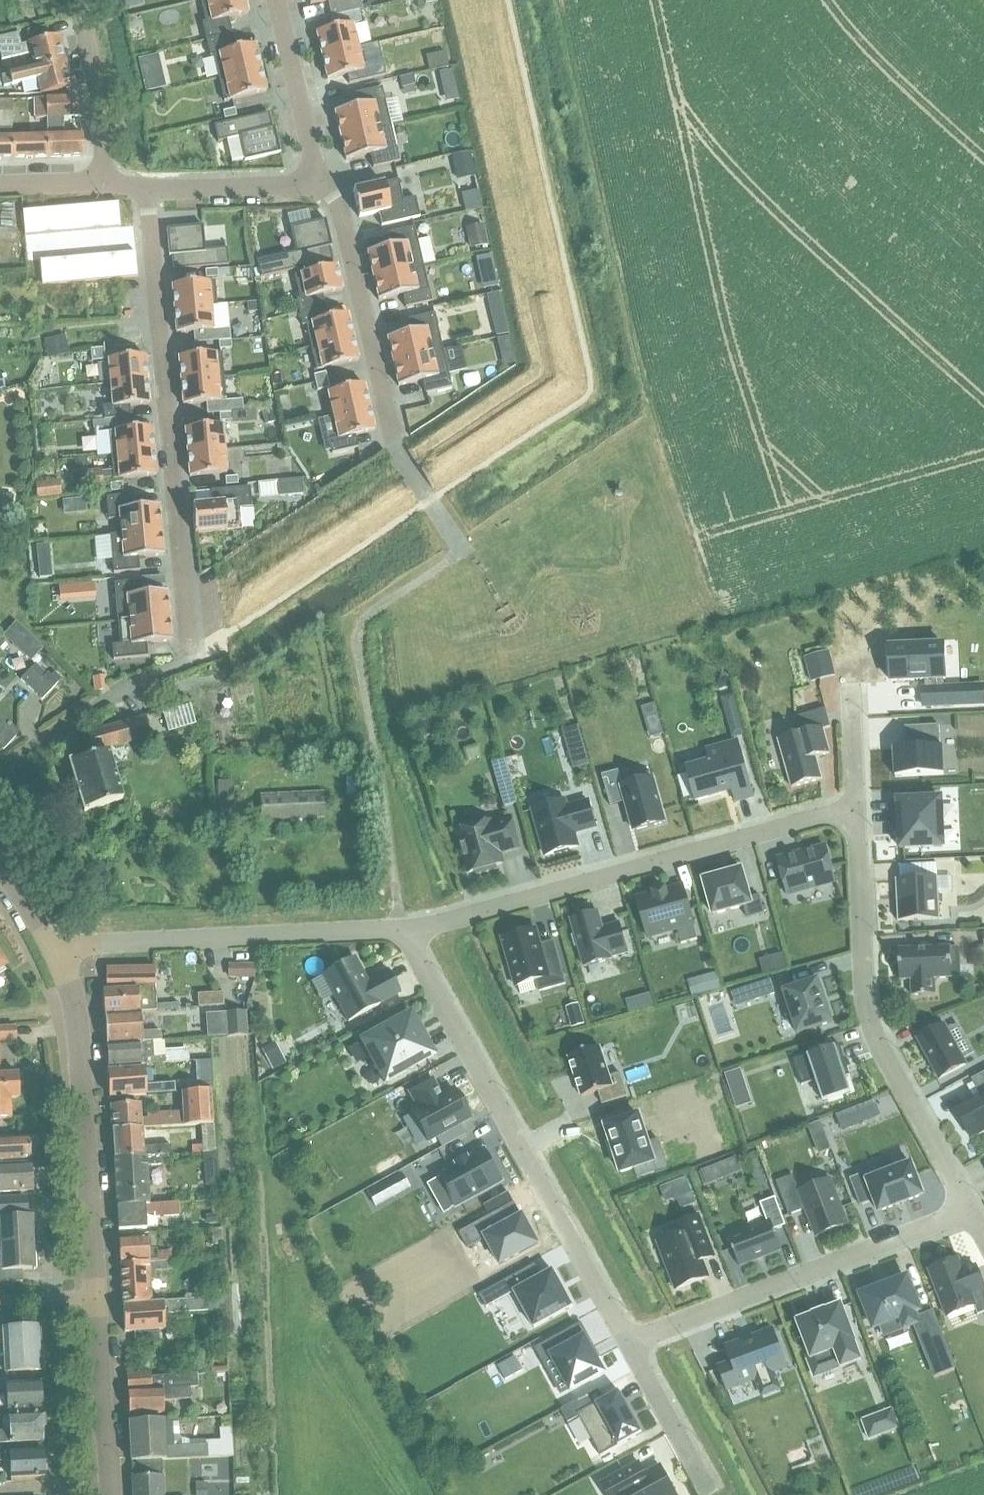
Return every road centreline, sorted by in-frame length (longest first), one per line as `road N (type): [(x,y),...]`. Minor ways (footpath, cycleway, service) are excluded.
road 1 (residential): [(320,186),(341,212),(392,442),(463,552),(367,615),(358,633),(400,927)]
road 2 (residential): [(144,192),(189,663),(114,695)]
road 3 (tertiary): [(105,1494),(82,1071),(72,1005),(48,948)]
road 4 (residential): [(400,927),(630,1344)]
road 5 (residential): [(400,927),(851,813)]
road 6 (residential): [(851,813),(870,1030),(970,1213)]
road 7 (residential): [(630,1344),(970,1213)]
road 8 (residential): [(48,948),(400,927)]
road 9 (residential): [(278,0),(320,186)]
road 10 (residential): [(144,192),(320,186)]
road 11 (residential): [(105,182),(104,103),(84,14)]
road 12 (residential): [(630,1344),(710,1490)]
road 13 (residential): [(855,679),(851,813)]

